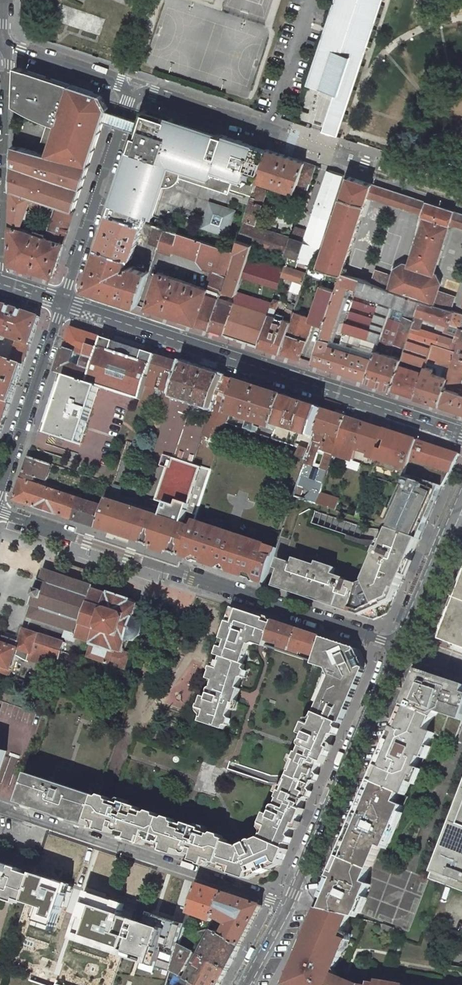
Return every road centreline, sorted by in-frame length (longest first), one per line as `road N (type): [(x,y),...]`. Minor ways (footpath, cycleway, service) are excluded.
road 1 (residential): [(398,648),(0,512)]
road 2 (secondary): [(64,301),(461,432)]
road 3 (residential): [(288,907),(0,809)]
road 4 (tertiary): [(398,648),(288,907)]
road 5 (residential): [(64,301),(133,87)]
road 6 (residential): [(0,256),(6,45)]
road 7 (residential): [(0,490),(64,301)]
road 8 (tertiary): [(461,498),(398,648)]
road 9 (residential): [(268,132),(133,87)]
road 10 (residential): [(133,87),(6,45)]

